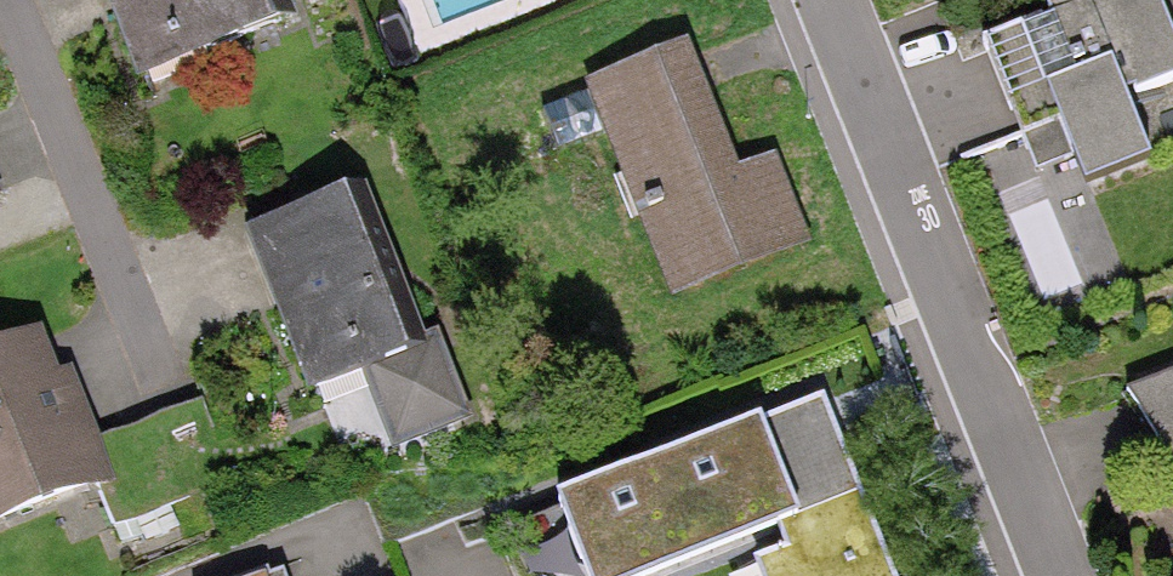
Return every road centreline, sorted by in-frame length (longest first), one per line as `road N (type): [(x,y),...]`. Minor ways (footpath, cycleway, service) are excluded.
road 1 (residential): [(1055,575),(823,0)]

